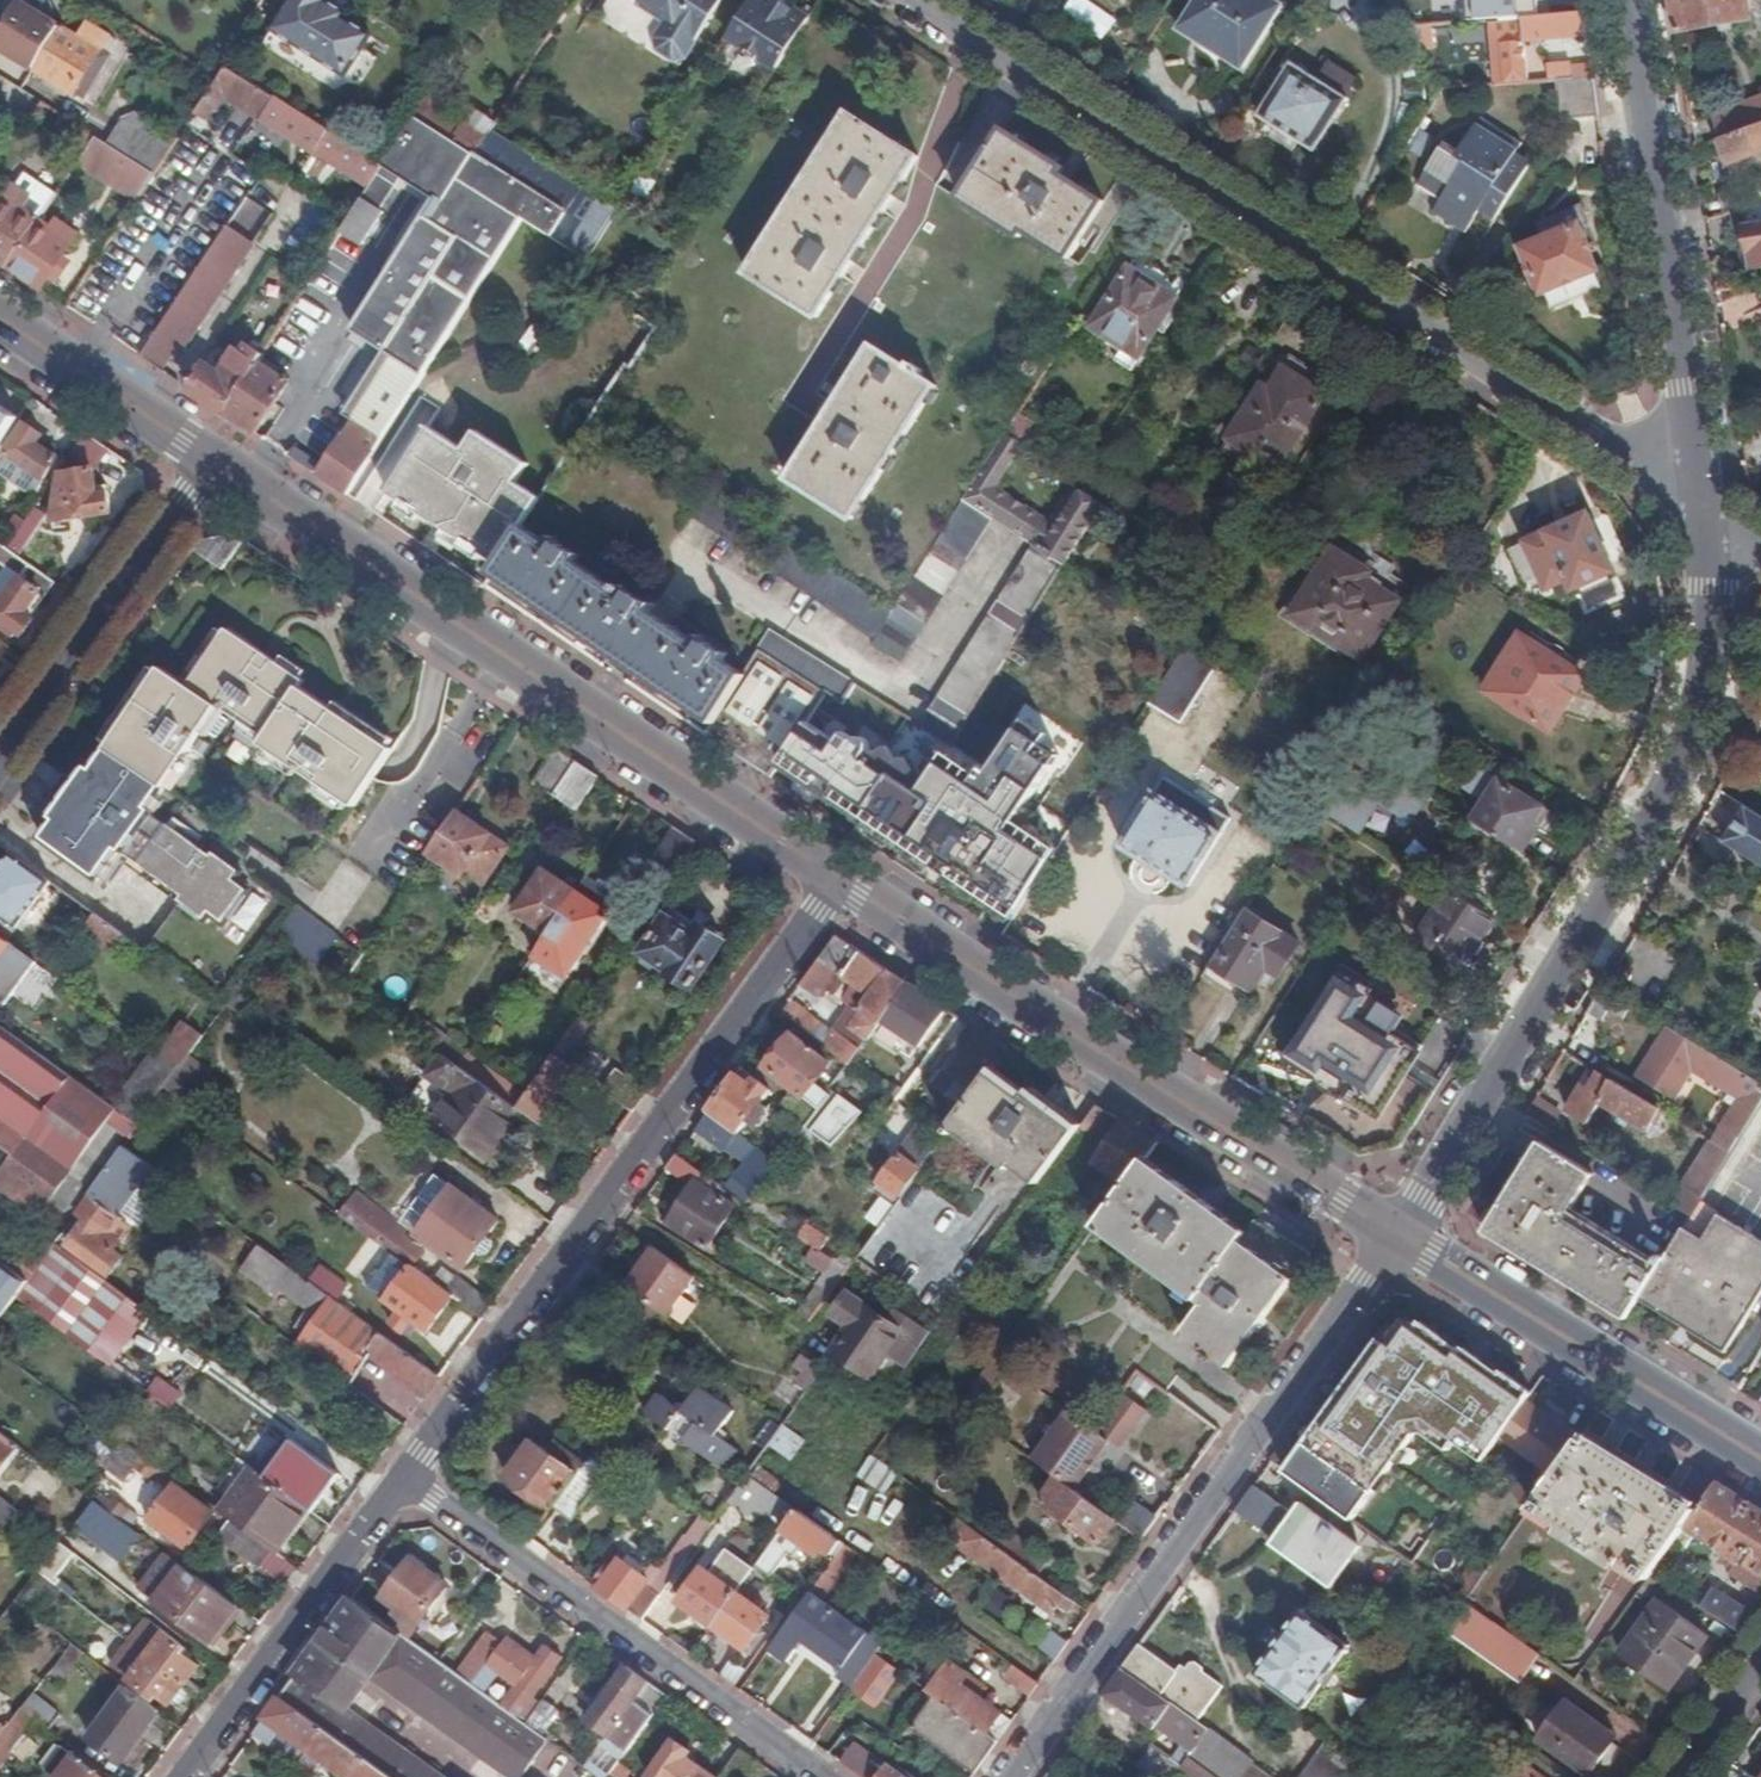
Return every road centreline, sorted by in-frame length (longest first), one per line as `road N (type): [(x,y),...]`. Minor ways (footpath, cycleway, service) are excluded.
road 1 (residential): [(909,0),(1707,502)]
road 2 (residential): [(1707,502),(1710,679),(1692,749),(1397,1232)]
road 3 (secondary): [(842,882),(217,463)]
road 4 (residential): [(842,882),(405,1479)]
road 5 (residential): [(1010,1776),(1397,1232)]
road 6 (secondary): [(1397,1232),(842,882)]
road 7 (residential): [(821,1776),(405,1479)]
road 8 (residential): [(1621,0),(1707,502)]
road 9 (secondary): [(1760,1454),(1397,1232)]
road 10 (residential): [(405,1479),(180,1776)]
road 11 (residential): [(0,760),(217,463)]
road 12 (secondary): [(217,463),(0,318)]
road 13 (residential): [(1760,1667),(1681,1776)]

